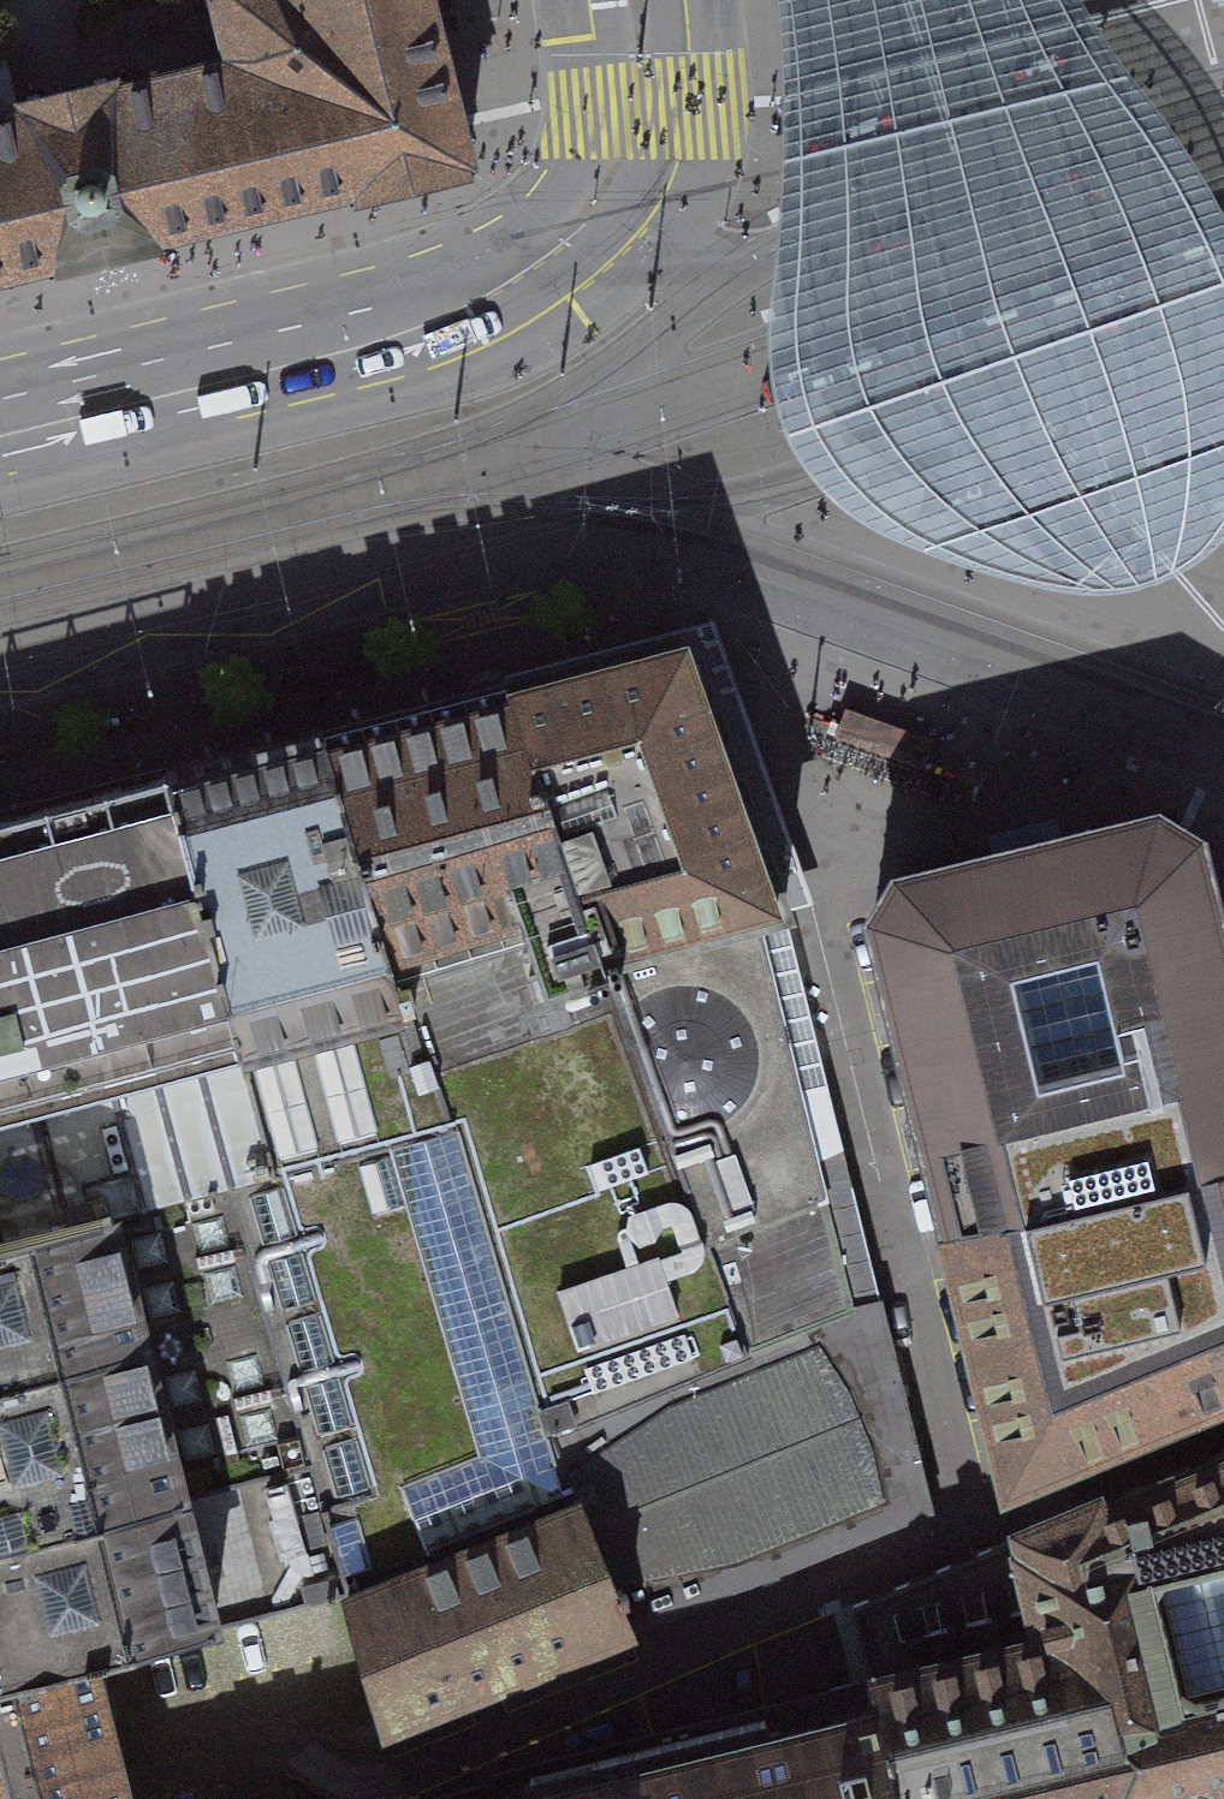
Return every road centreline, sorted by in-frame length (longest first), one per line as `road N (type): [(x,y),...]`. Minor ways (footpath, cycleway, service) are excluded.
road 1 (residential): [(0,627),(416,525),(728,570),(1223,741)]
road 2 (primary): [(635,0),(641,82),(633,140),(608,195),(555,254),(464,310),(389,341),(0,436)]

